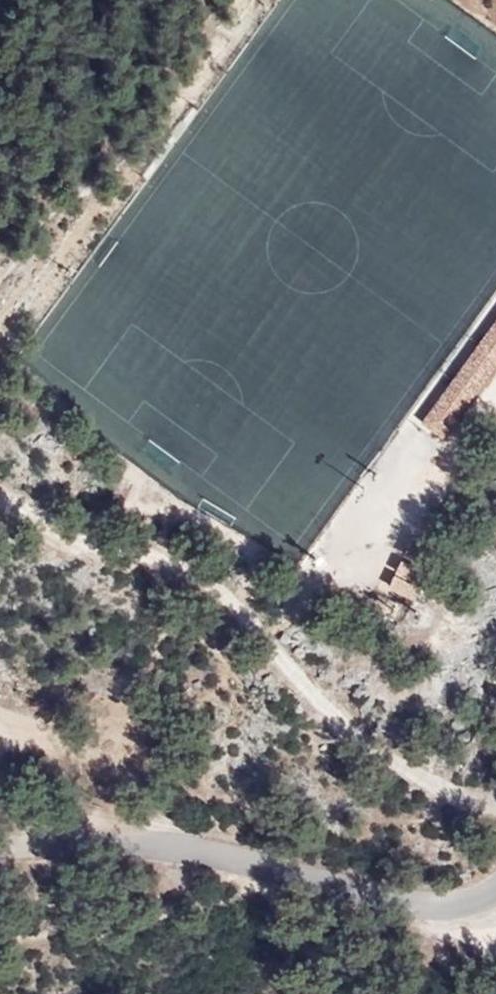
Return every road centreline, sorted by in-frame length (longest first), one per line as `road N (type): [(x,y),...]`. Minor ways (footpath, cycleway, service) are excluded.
road 1 (track): [(495,802),(426,775),(315,696),(240,605),(0,497)]
road 2 (unclassified): [(495,889),(440,909),(249,856),(0,848)]

